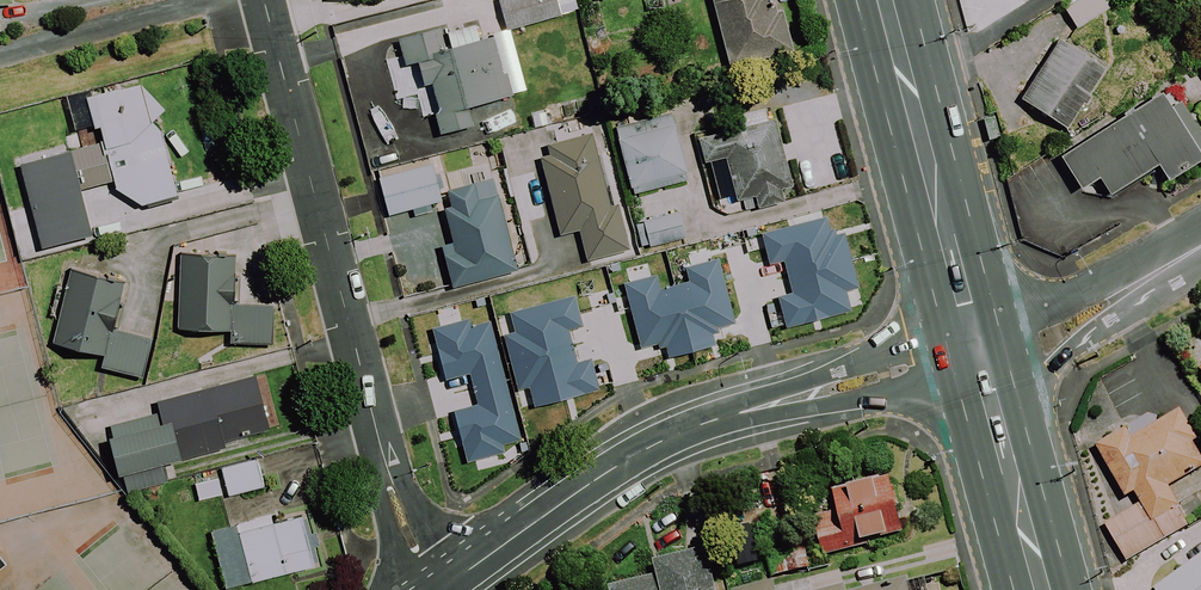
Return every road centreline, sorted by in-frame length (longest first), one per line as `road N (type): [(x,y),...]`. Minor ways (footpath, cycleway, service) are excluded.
road 1 (residential): [(441,588),(390,481),(264,0)]
road 2 (tertiary): [(441,588),(655,444),(708,422),(976,352)]
road 3 (secondary): [(976,352),(935,223),(929,166),(884,0)]
road 4 (secondary): [(1043,589),(996,390),(976,352)]
road 5 (tertiary): [(976,352),(1129,288),(1200,248)]

